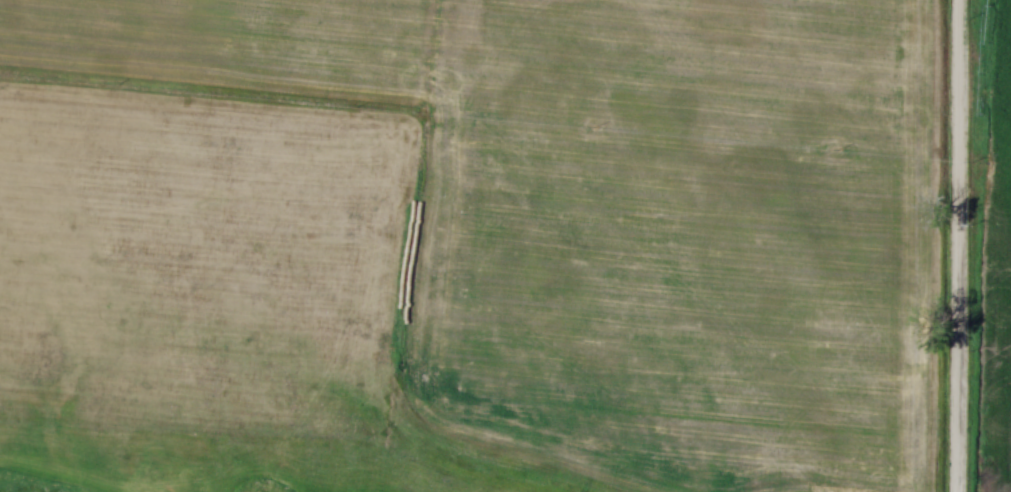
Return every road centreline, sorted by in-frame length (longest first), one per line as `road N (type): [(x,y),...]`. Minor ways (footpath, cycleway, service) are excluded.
road 1 (residential): [(958,491),(957,0)]

